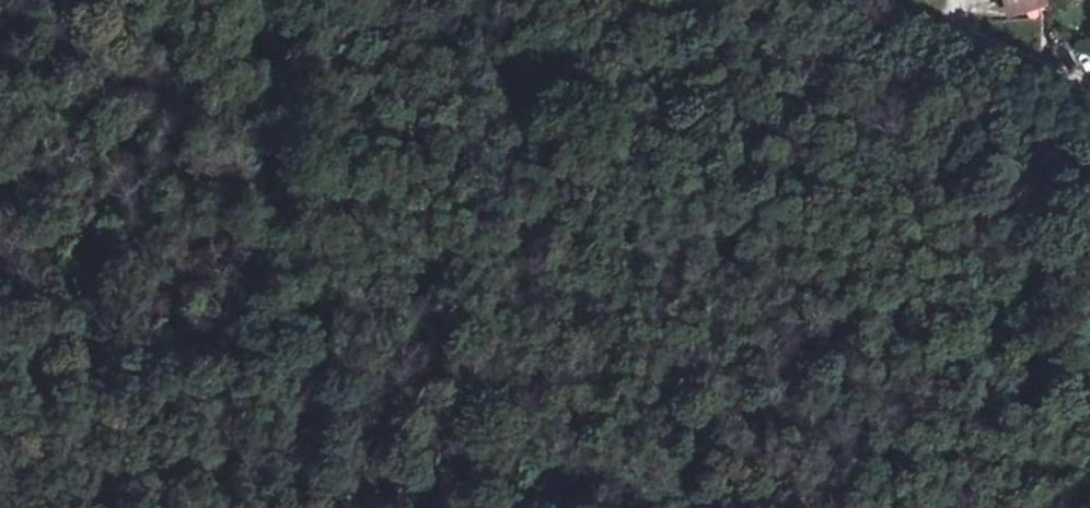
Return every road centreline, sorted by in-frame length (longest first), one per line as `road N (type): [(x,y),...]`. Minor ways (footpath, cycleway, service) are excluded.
road 1 (track): [(1089,117),(848,0)]

